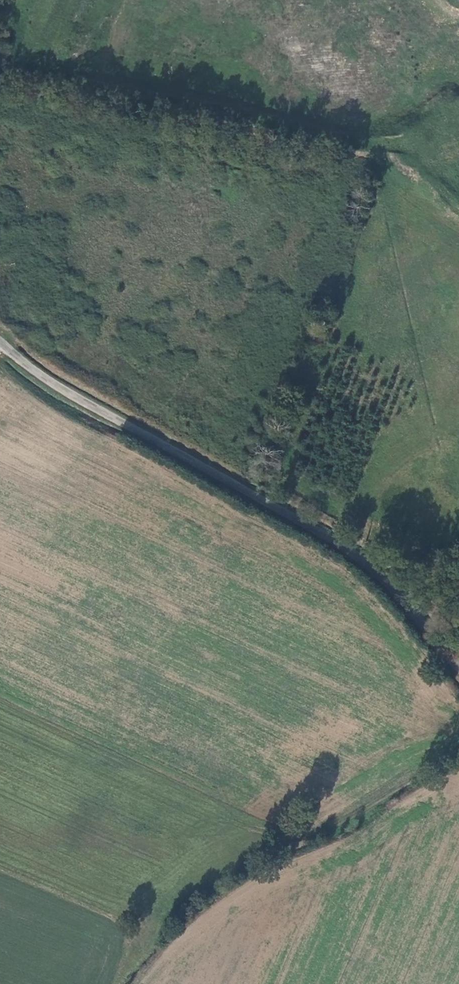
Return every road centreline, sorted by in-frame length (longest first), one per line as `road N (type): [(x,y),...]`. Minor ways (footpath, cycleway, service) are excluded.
road 1 (unclassified): [(0,343),(71,394),(304,521),(380,578),(458,662)]

